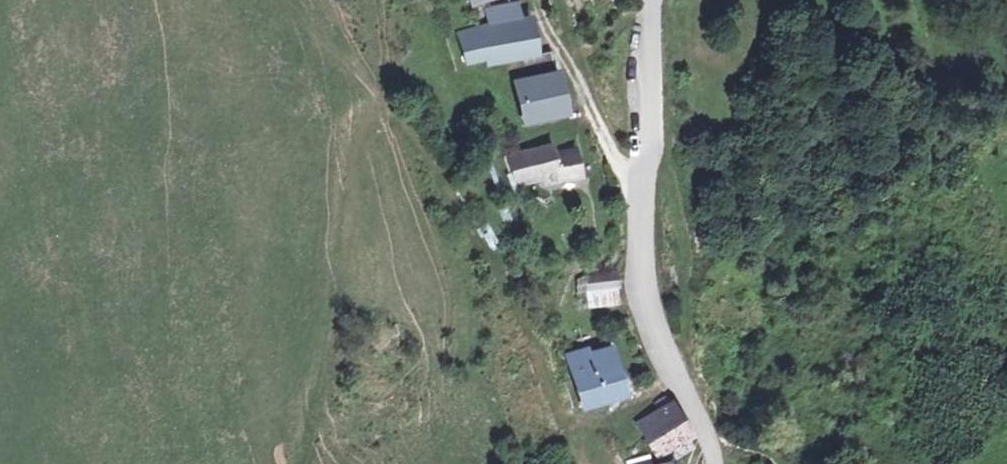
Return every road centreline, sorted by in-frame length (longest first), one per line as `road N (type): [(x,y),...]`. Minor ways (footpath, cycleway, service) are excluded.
road 1 (unclassified): [(648,0),(641,300),(715,463)]
road 2 (track): [(639,194),(593,117),(546,0)]

